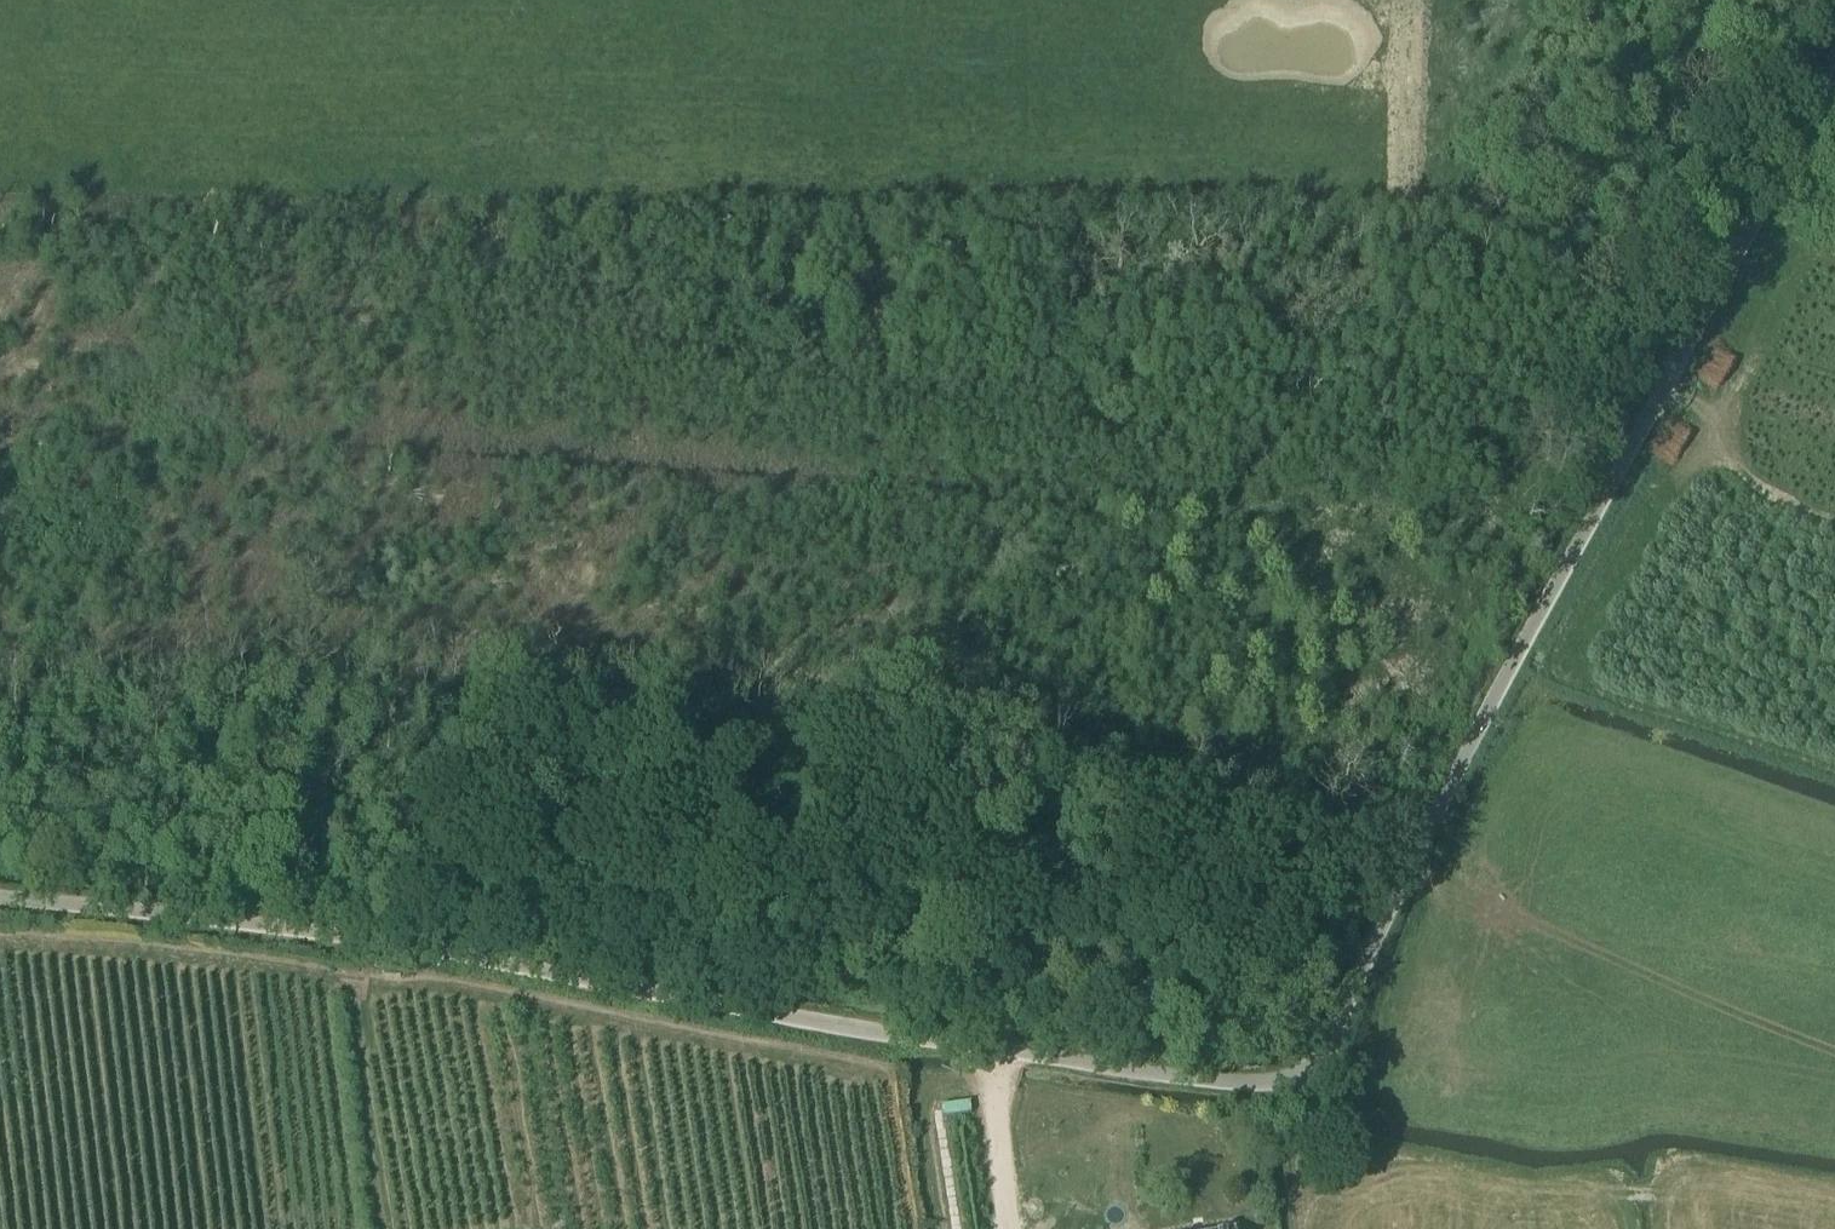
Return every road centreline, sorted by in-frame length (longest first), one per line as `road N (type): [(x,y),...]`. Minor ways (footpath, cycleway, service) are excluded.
road 1 (unclassified): [(0,897),(337,935),(1195,1082),(1282,1082),(1325,1048),(1494,699),(1834,68)]
road 2 (track): [(1834,523),(1755,481),(1692,402),(1665,387)]

